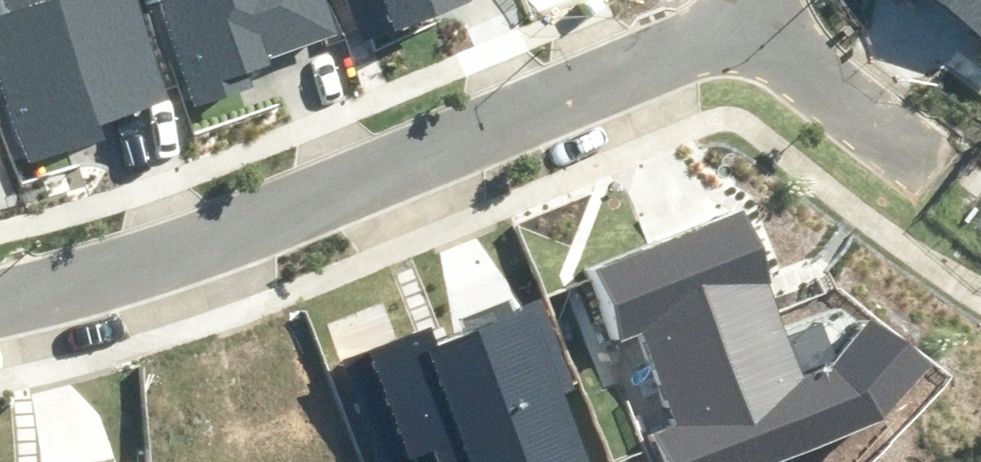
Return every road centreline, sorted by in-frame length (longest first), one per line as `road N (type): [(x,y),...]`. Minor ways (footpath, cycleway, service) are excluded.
road 1 (residential): [(0,300),(106,275),(748,14)]
road 2 (residential): [(748,14),(919,154)]

